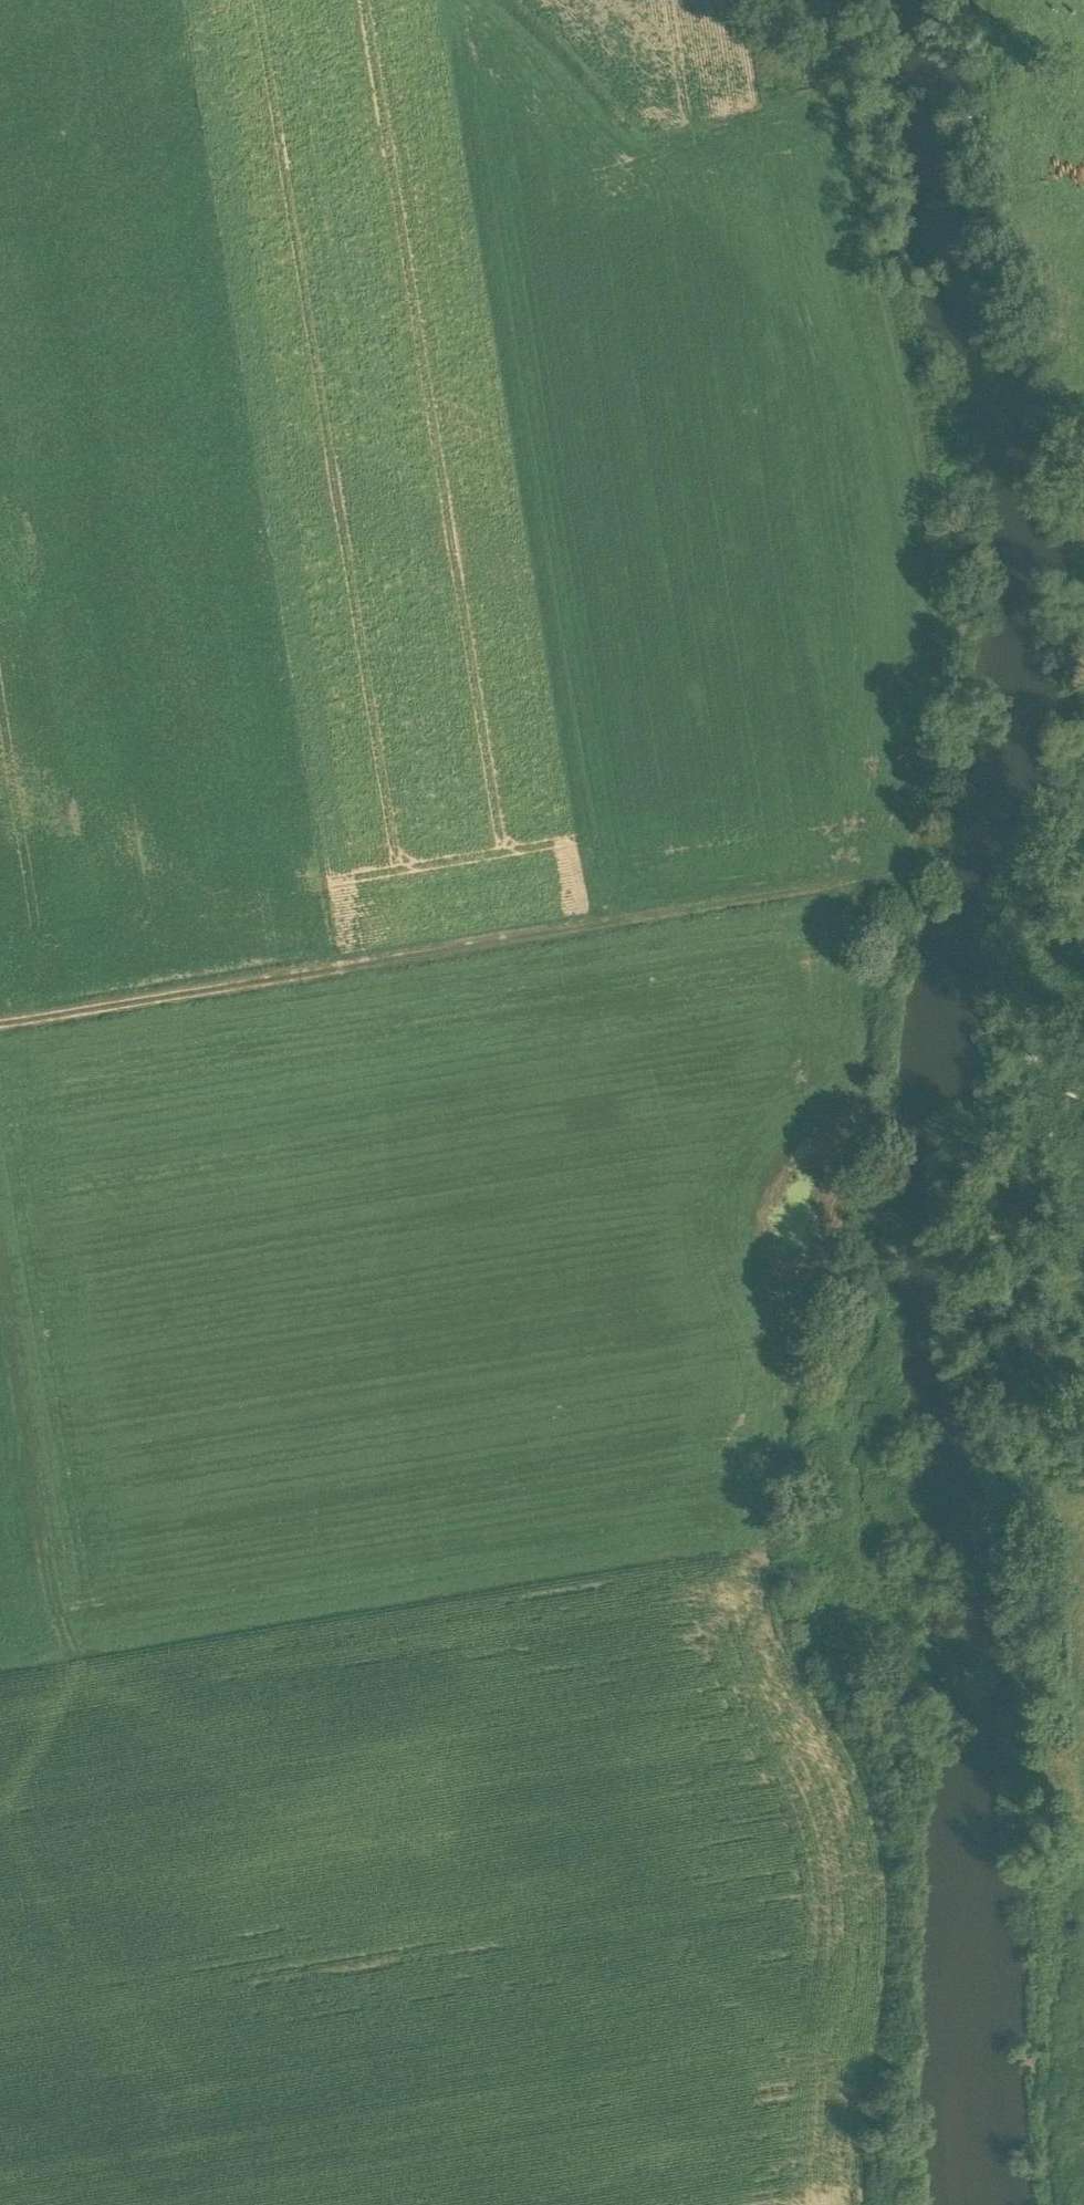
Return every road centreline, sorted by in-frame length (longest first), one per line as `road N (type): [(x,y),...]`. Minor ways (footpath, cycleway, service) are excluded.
road 1 (track): [(907,897),(895,871),(0,1027)]

